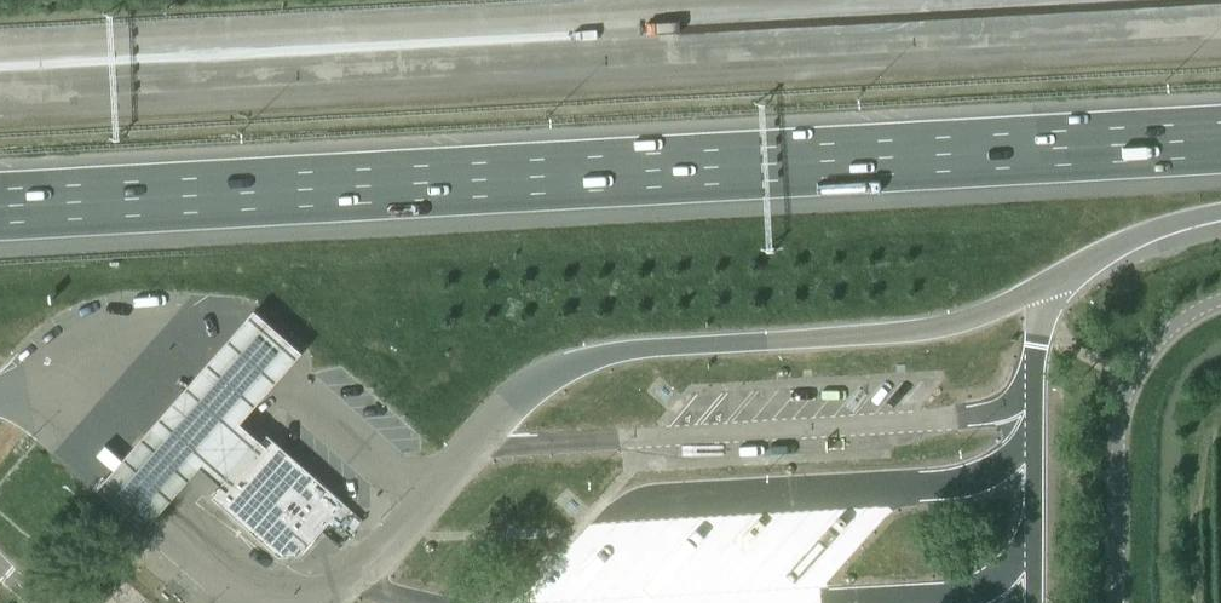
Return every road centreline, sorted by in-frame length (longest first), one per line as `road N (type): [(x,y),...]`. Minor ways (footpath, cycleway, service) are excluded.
road 1 (motorway): [(0,207),(1220,140)]
road 2 (motorway): [(1220,19),(0,85)]
road 3 (unclassified): [(1220,303),(1157,347),(1134,384),(1120,440),(1123,602)]
road 4 (motorway): [(1046,291),(1136,237),(1220,218)]

